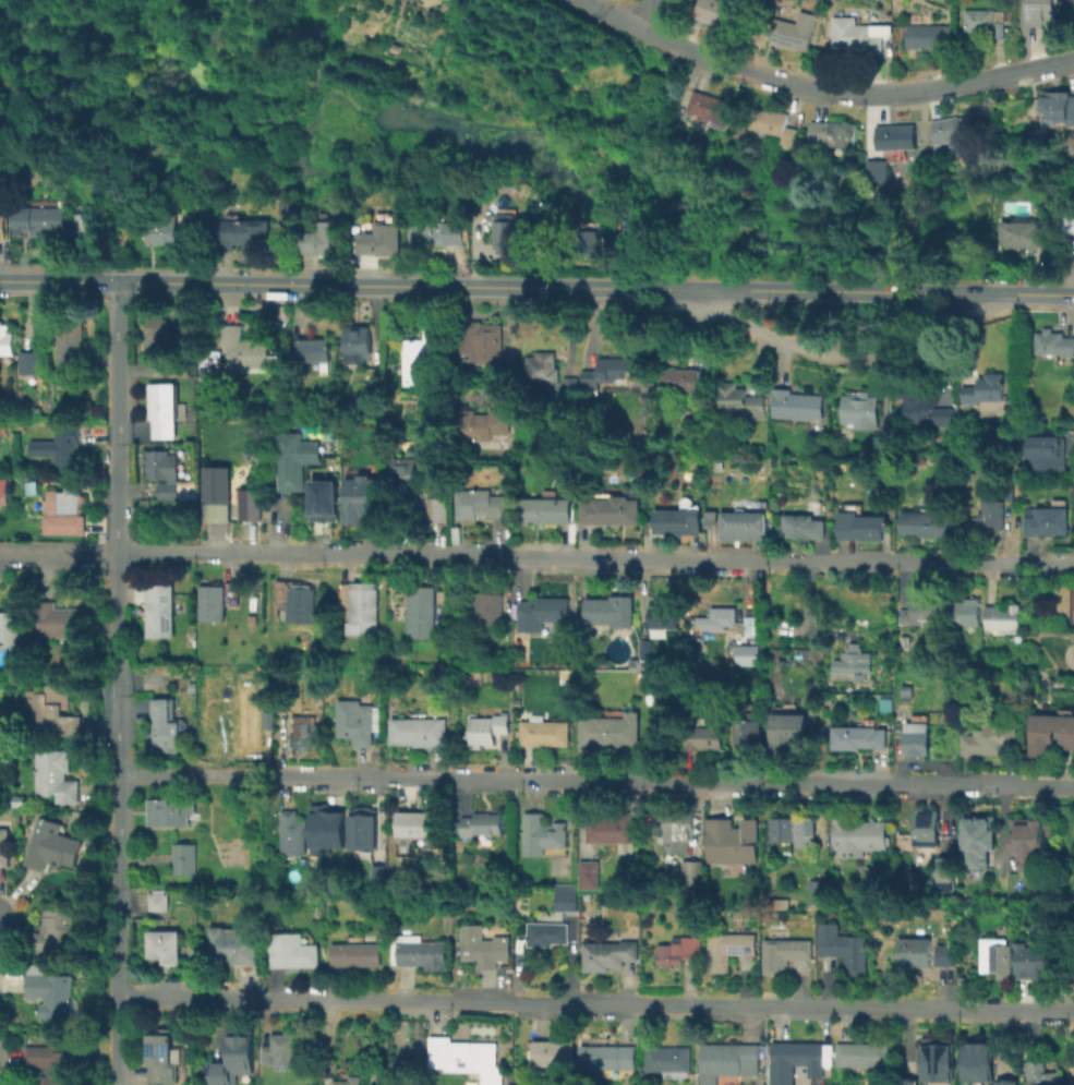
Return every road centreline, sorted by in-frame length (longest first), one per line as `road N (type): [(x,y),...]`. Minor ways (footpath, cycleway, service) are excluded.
road 1 (residential): [(1073,565),(0,555)]
road 2 (residential): [(1073,1011),(117,998)]
road 3 (secondary): [(1073,296),(118,282)]
road 4 (residential): [(1073,786),(118,775)]
road 5 (residential): [(118,282),(117,1084)]
road 6 (residential): [(1073,62),(933,89),(818,89),(685,51),(583,0)]

